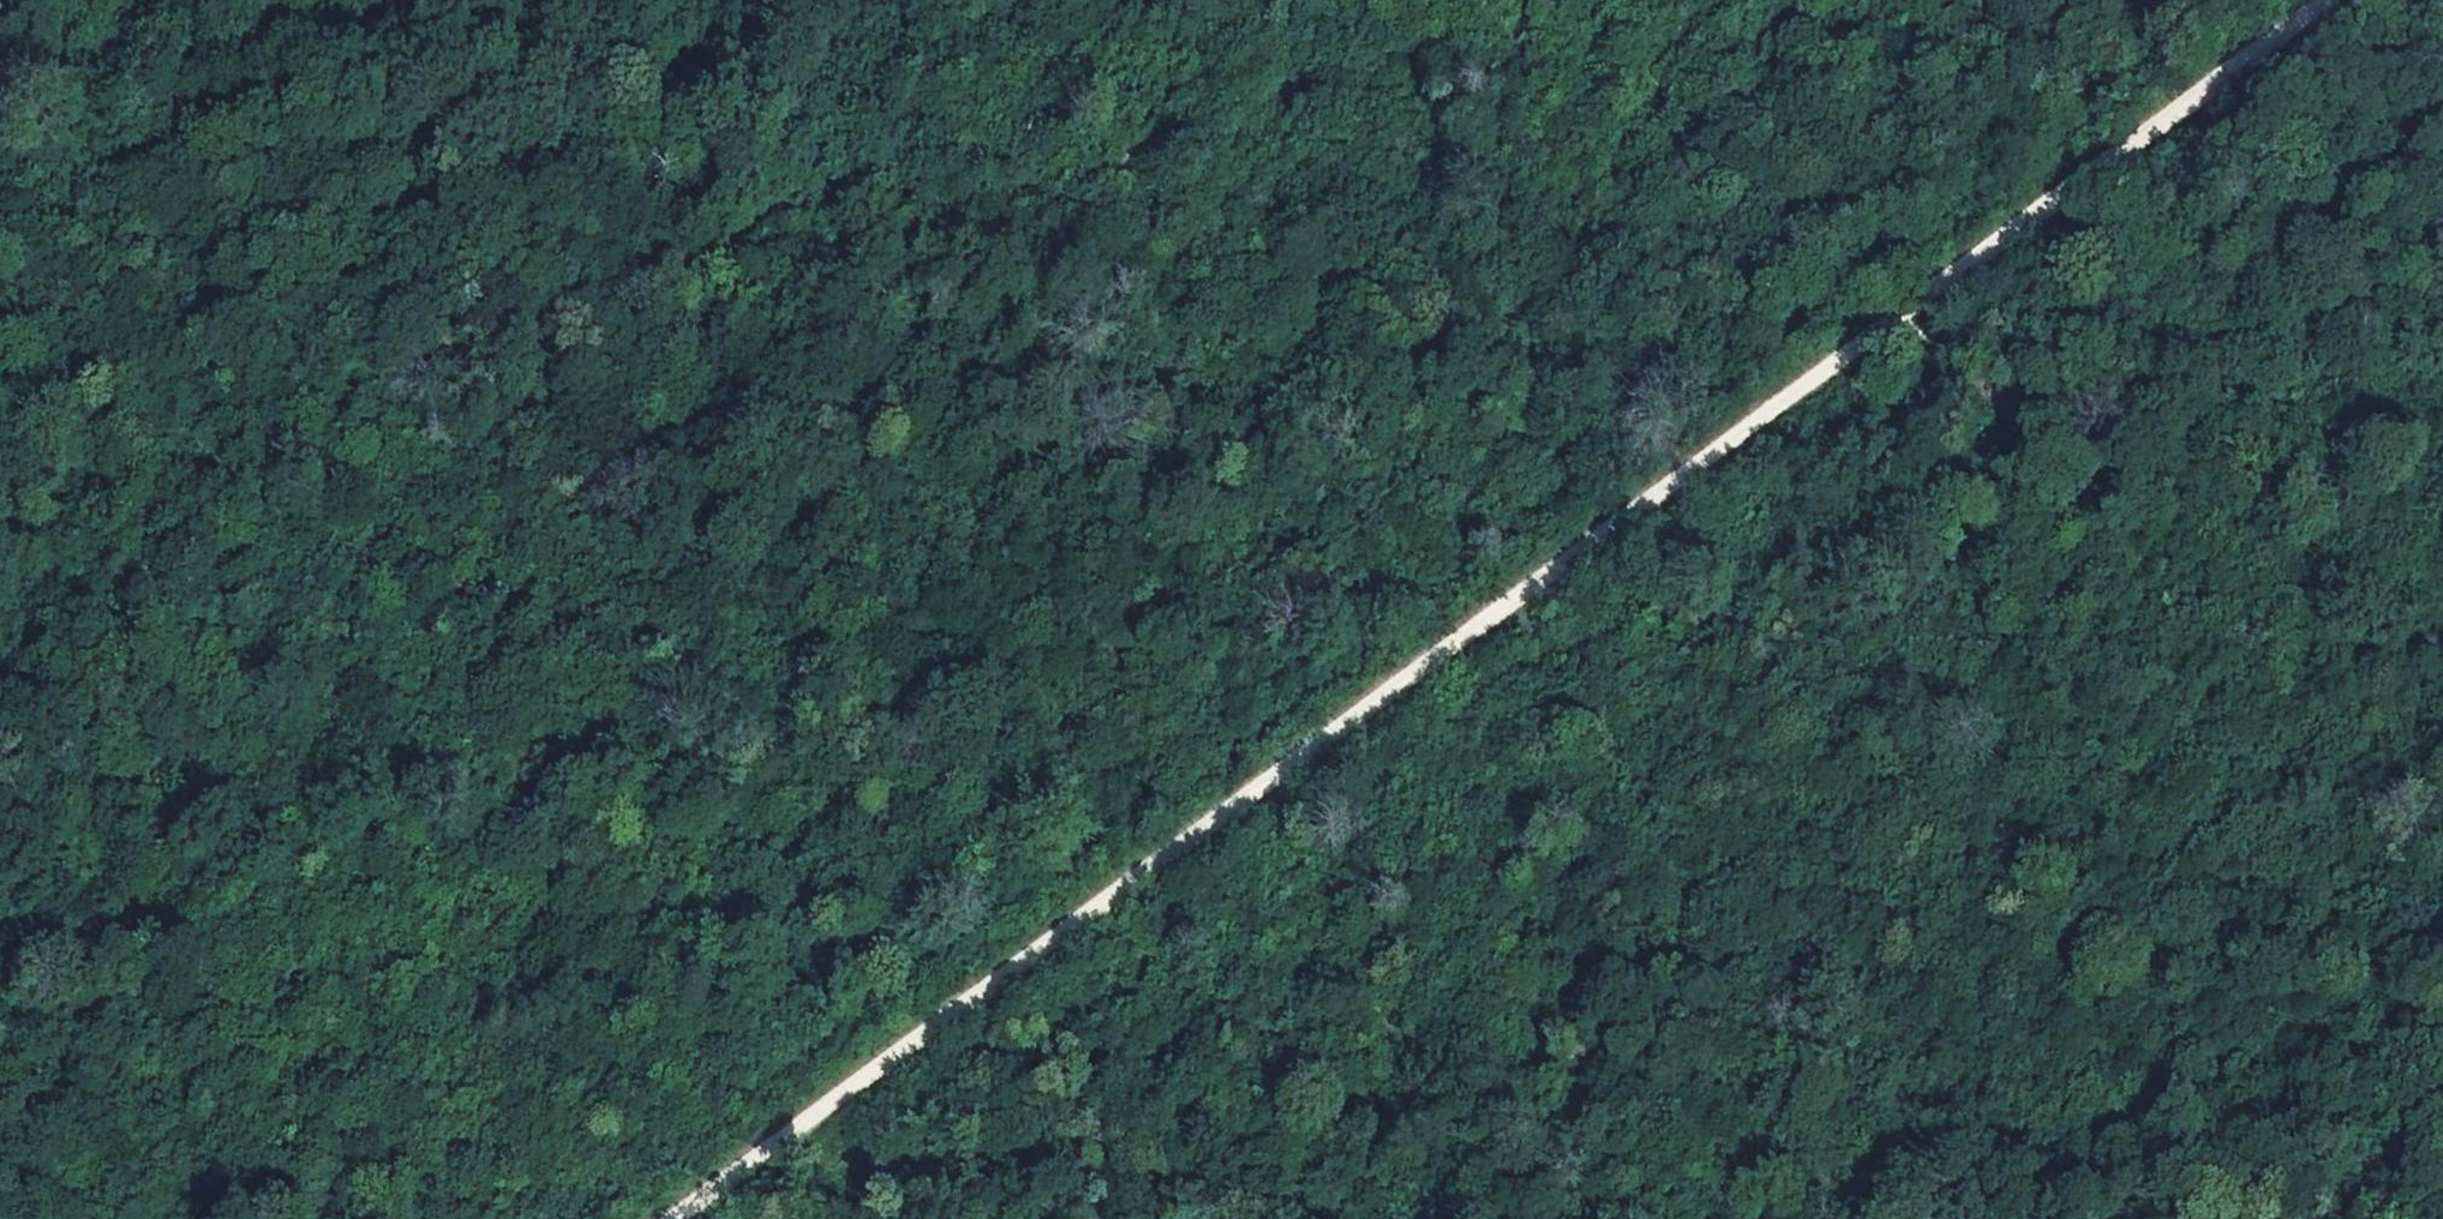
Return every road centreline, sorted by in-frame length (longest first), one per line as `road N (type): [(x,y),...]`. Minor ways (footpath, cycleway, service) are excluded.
road 1 (track): [(706,1218),(2327,0)]
road 2 (track): [(2442,1060),(2422,1096),(2309,1218)]

